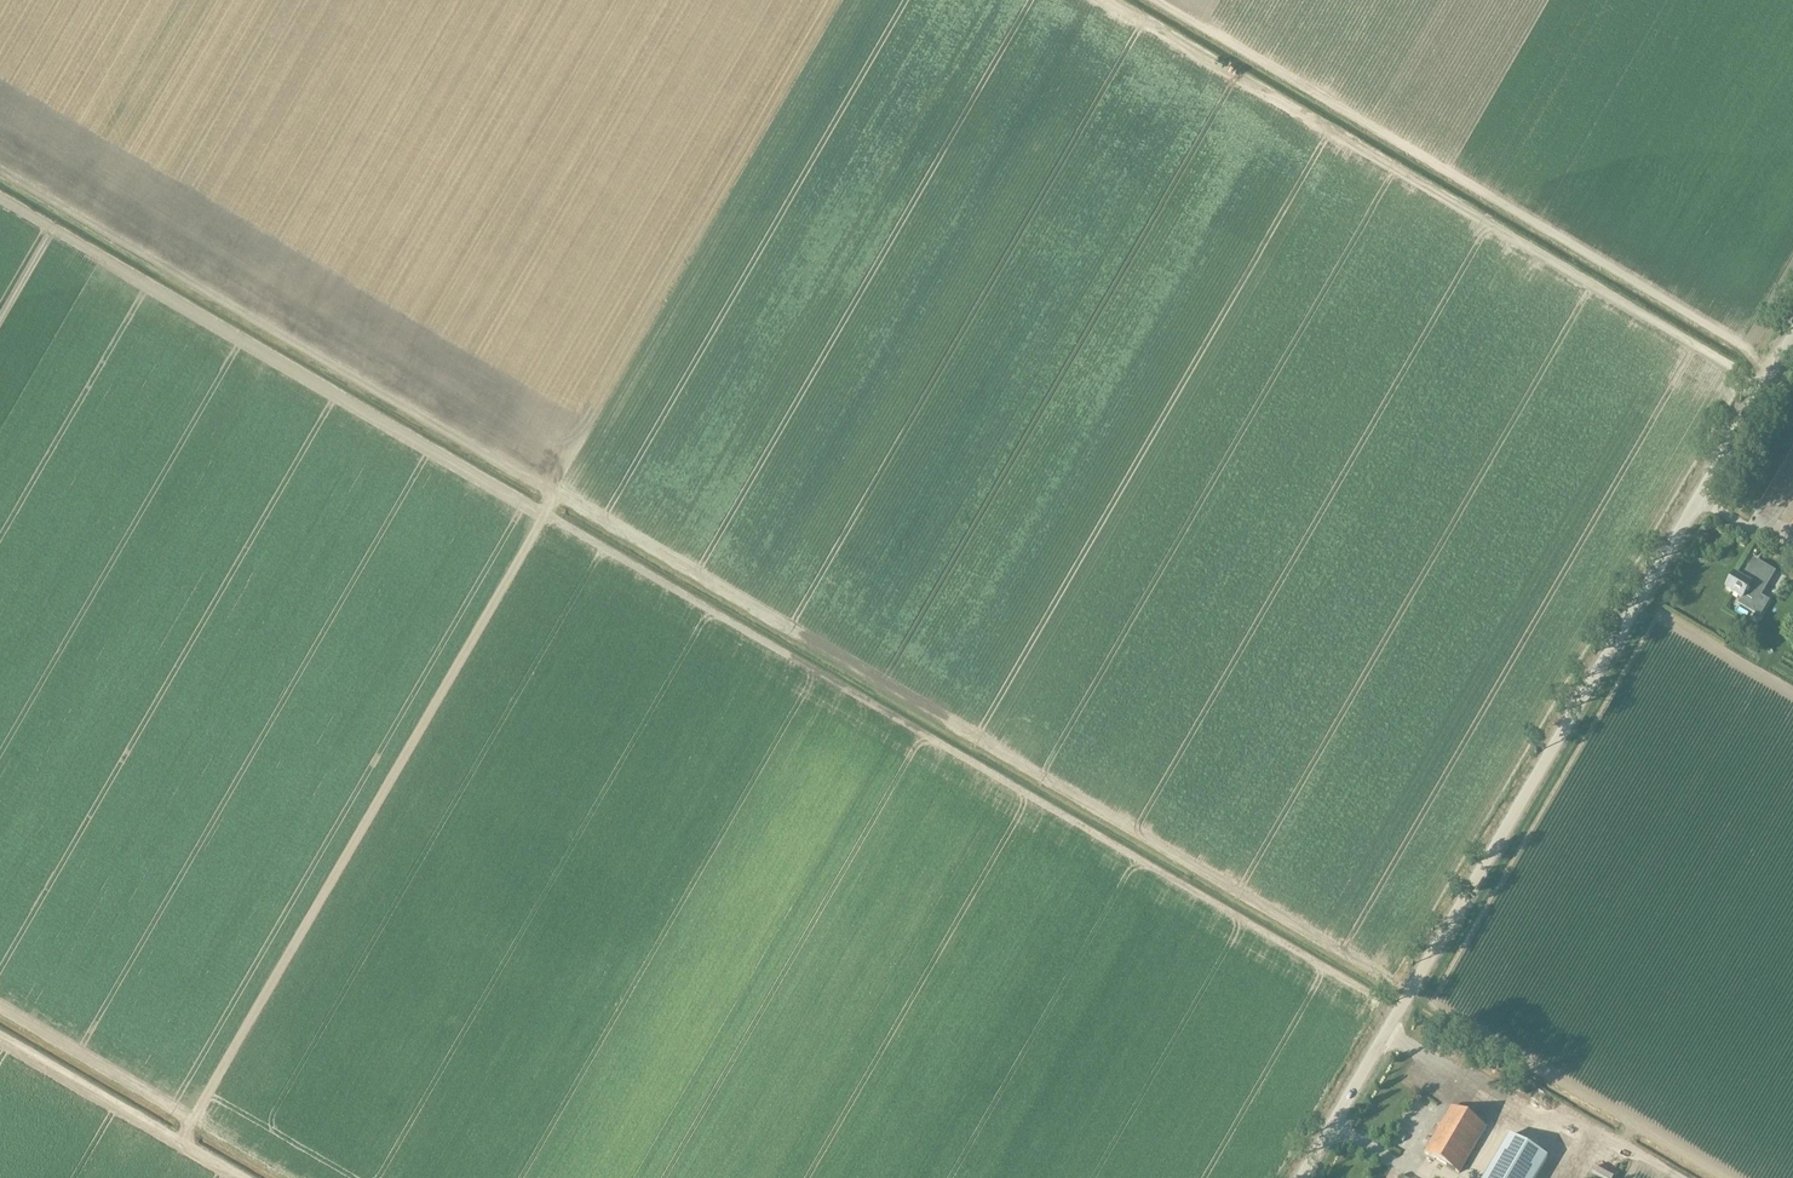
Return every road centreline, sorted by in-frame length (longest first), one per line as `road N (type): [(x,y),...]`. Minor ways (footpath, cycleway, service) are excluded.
road 1 (unclassified): [(1300,1177),(1792,336)]

